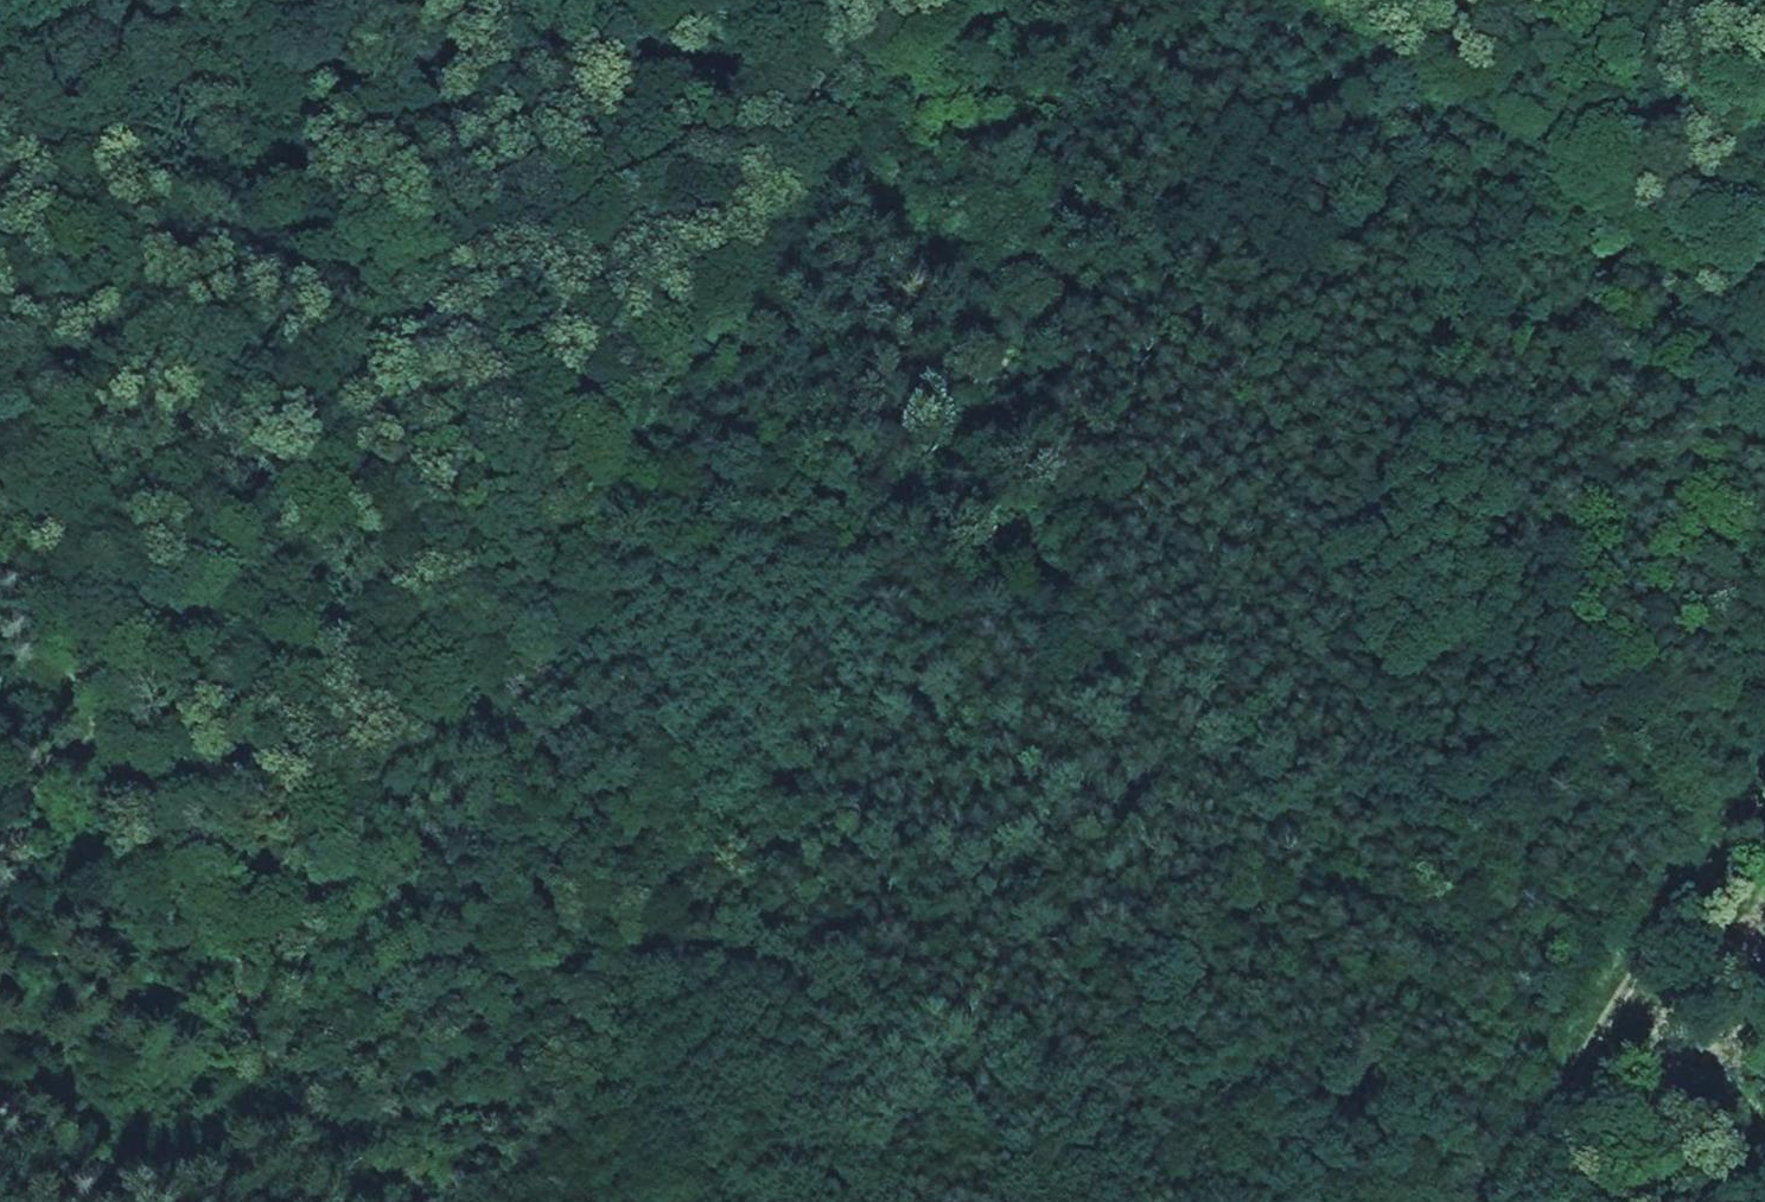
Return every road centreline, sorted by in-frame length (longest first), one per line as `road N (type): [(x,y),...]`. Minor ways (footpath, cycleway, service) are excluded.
road 1 (track): [(1764,794),(1506,1201)]

